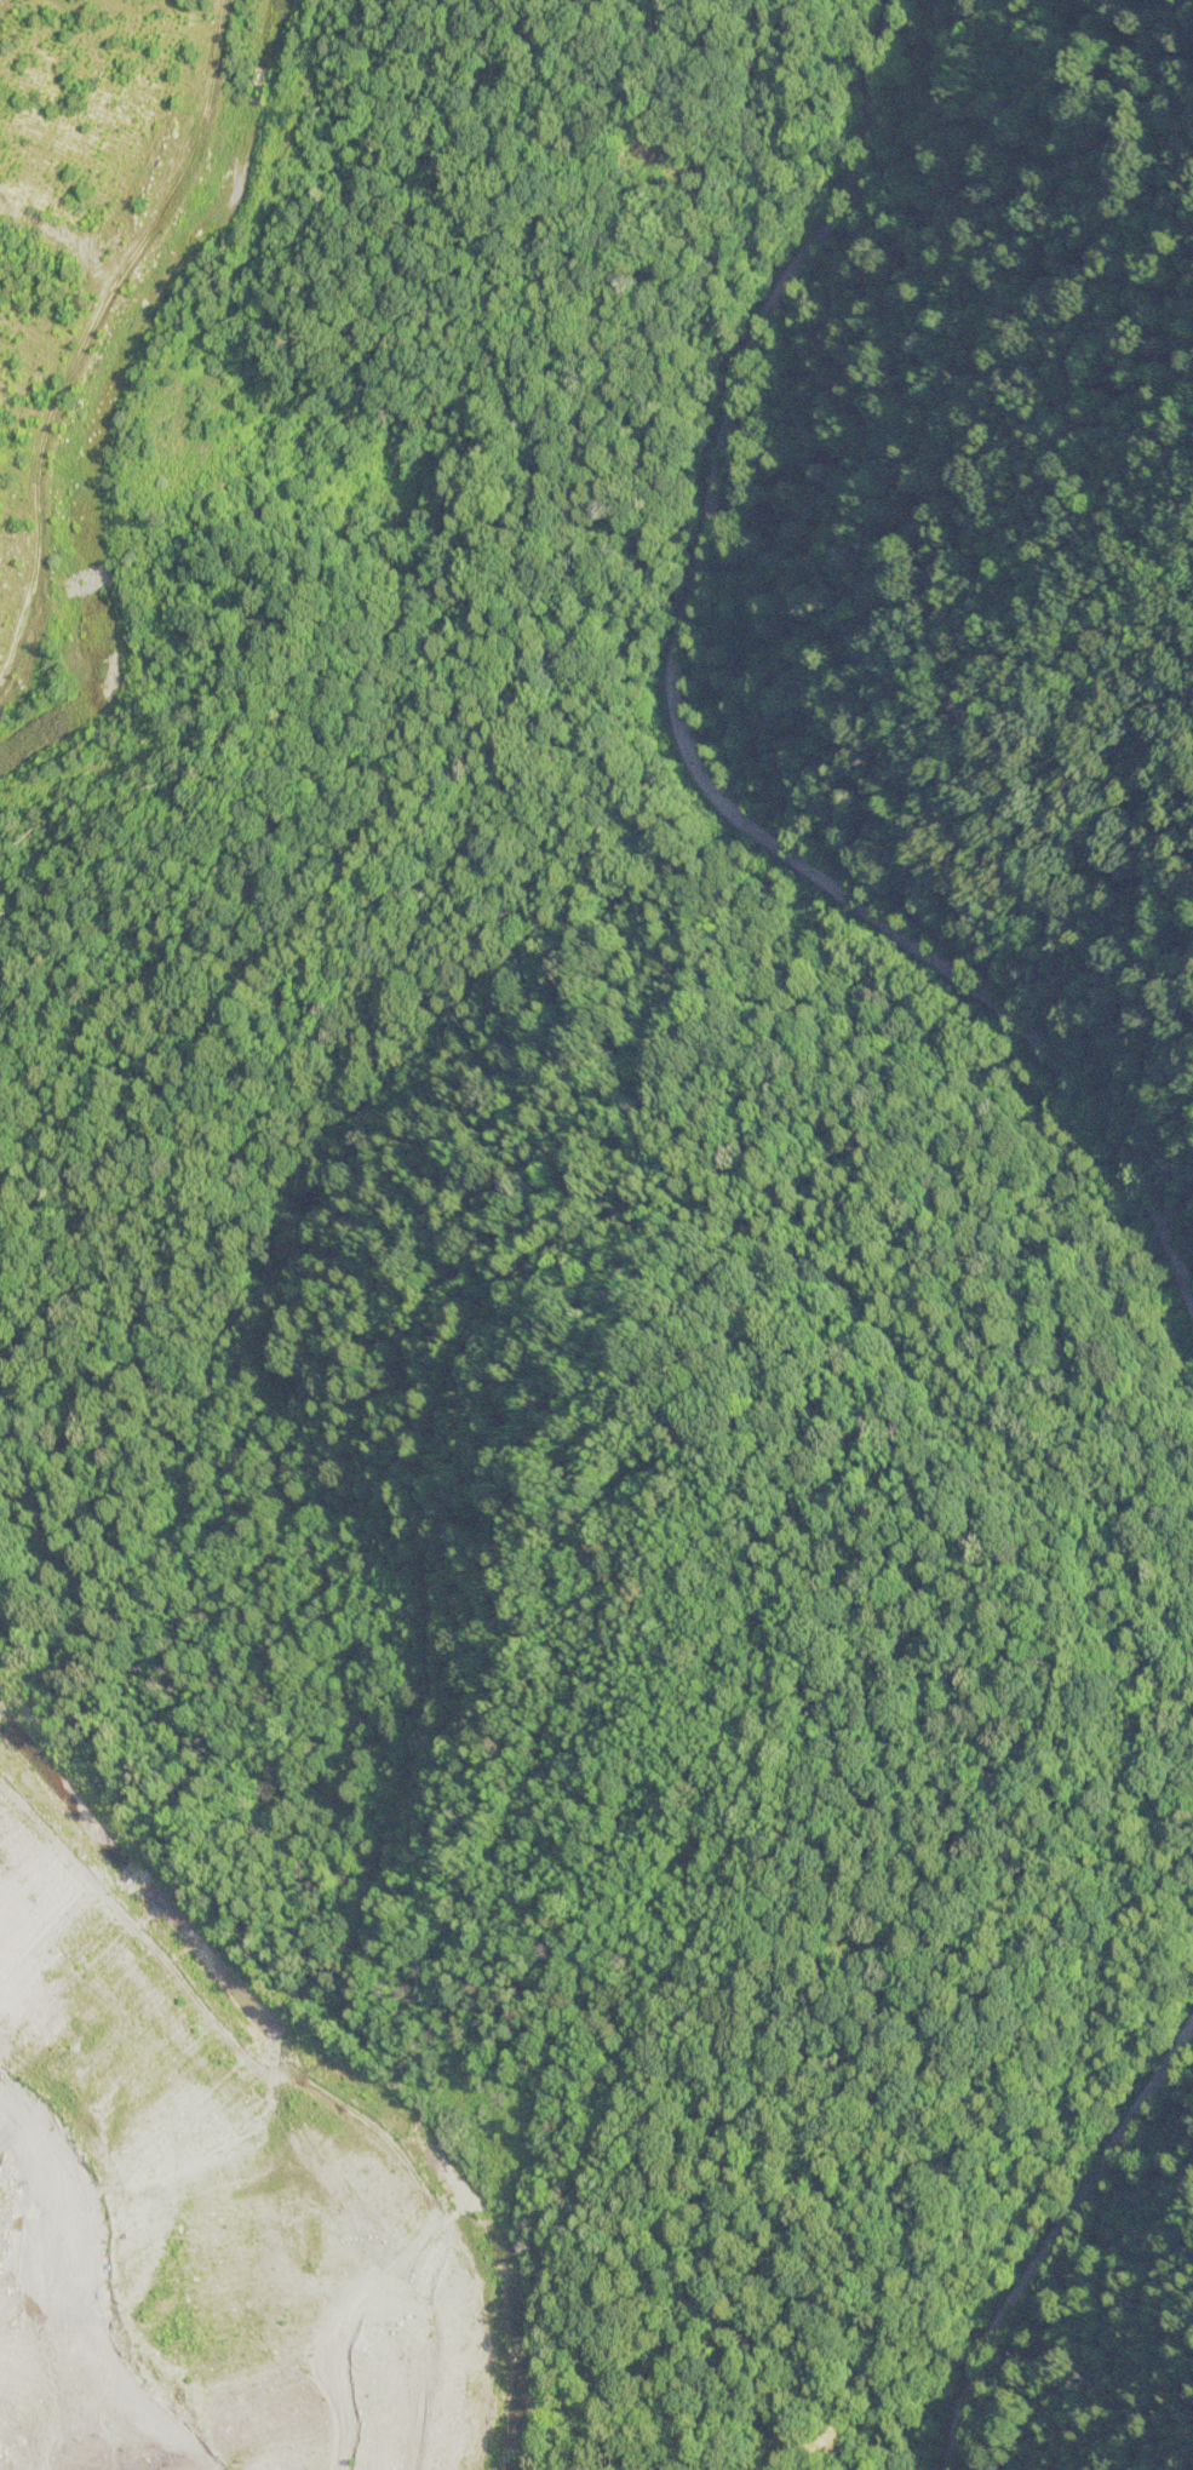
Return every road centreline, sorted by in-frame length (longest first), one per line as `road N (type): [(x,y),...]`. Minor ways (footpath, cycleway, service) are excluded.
road 1 (residential): [(1192,1310),(1118,1152),(1027,1026),(738,808),(679,715),(681,637),(762,316),(838,191),(894,0)]
road 2 (residential): [(947,2469),(997,2327),(1192,2035)]

